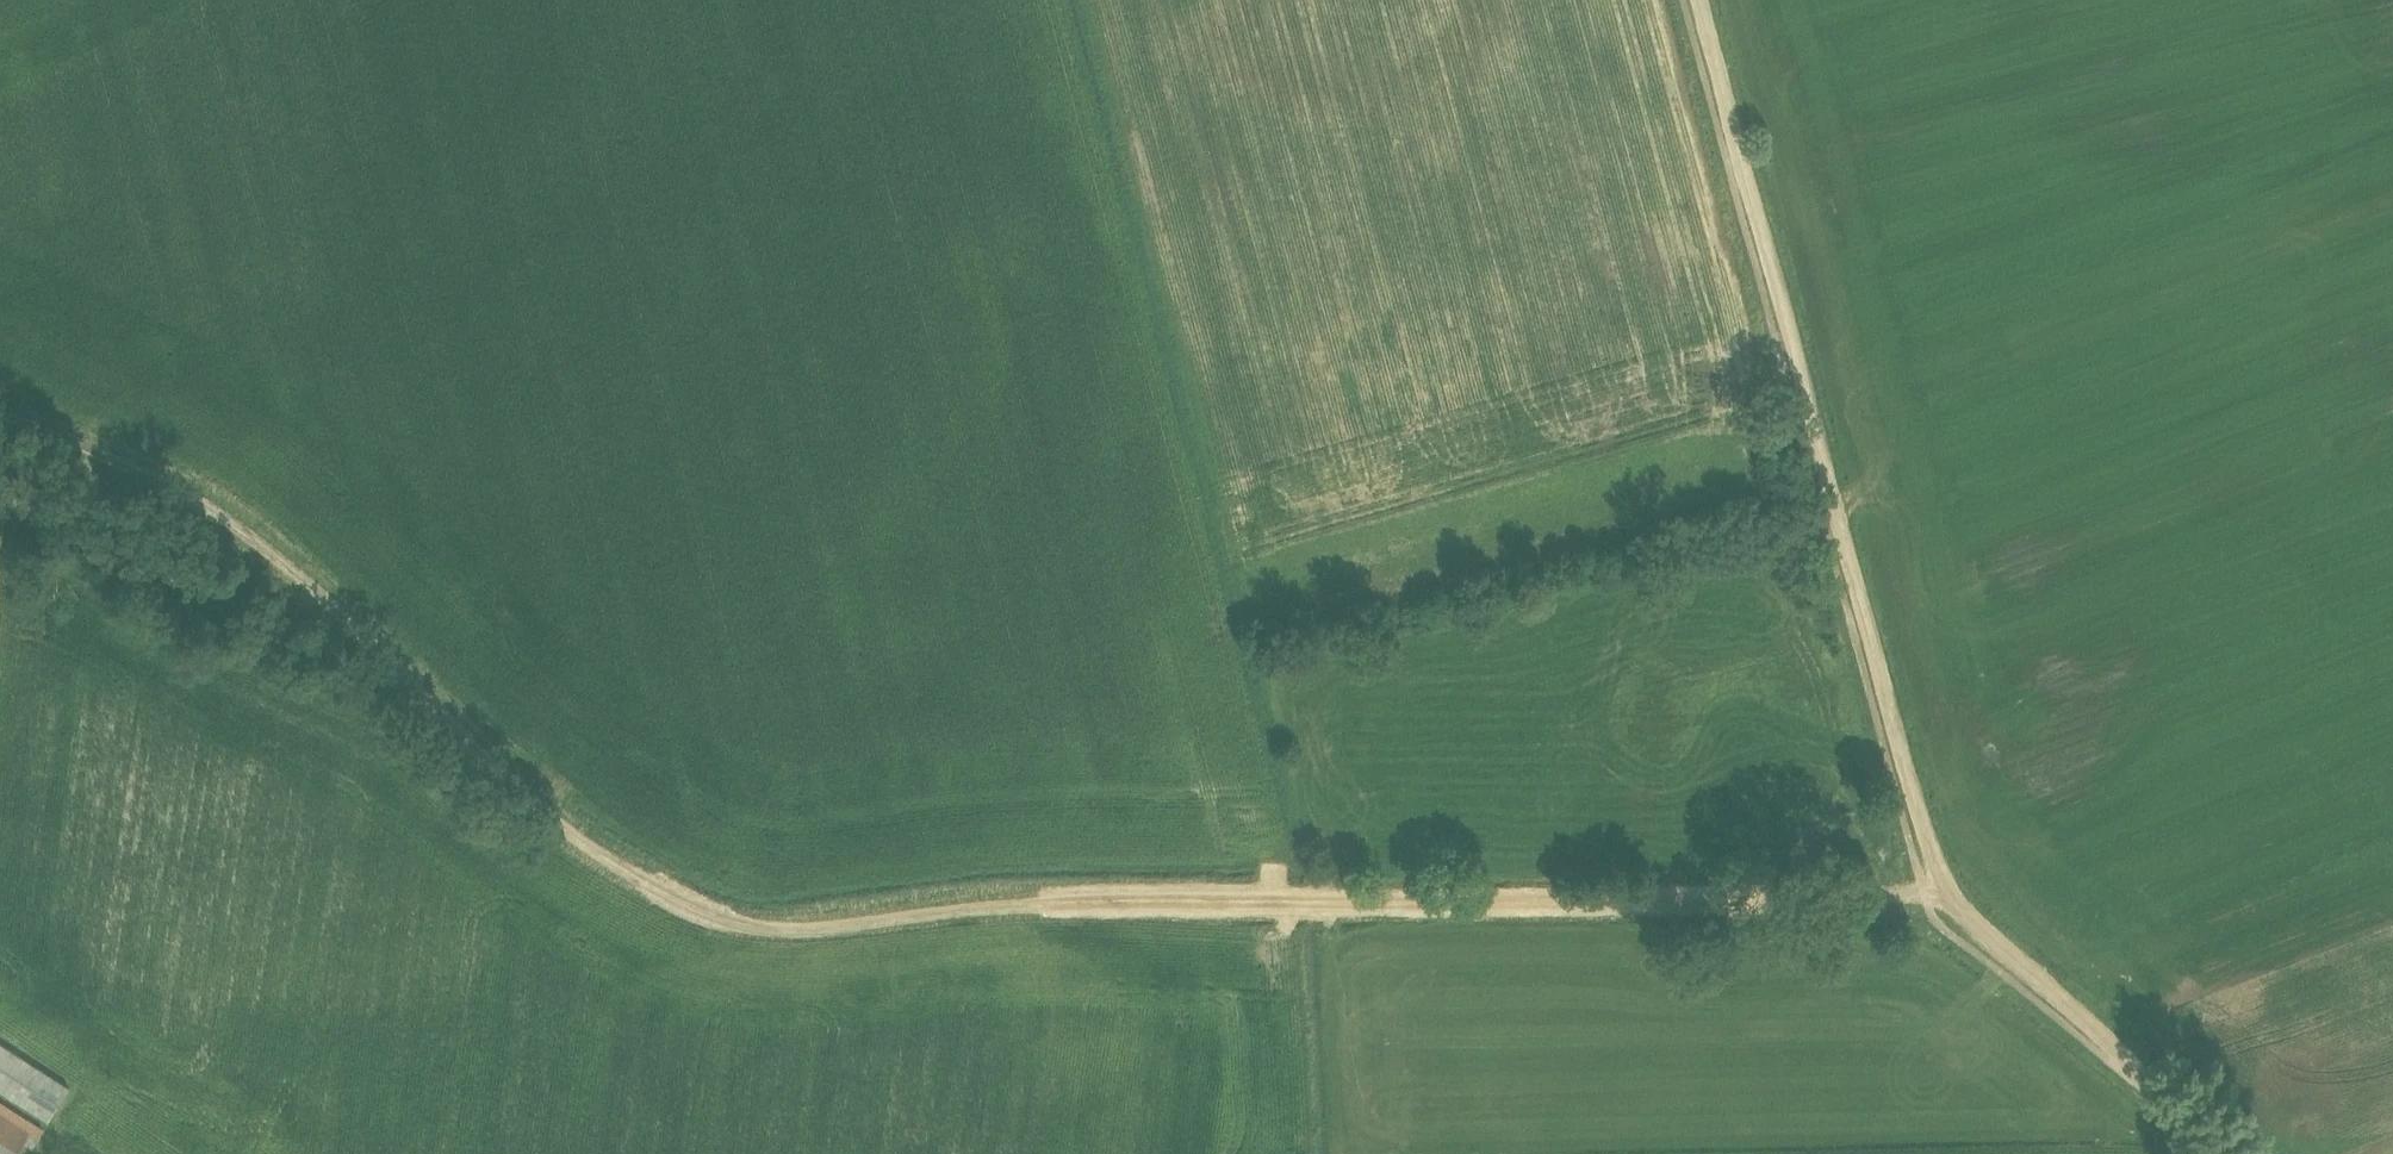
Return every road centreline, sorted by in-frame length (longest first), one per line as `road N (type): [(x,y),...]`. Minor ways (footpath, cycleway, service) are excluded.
road 1 (track): [(1926,902),(1034,903),(774,930),(712,915),(648,887),(574,839),(258,546),(187,495),(0,418)]
road 2 (track): [(1699,0),(1940,895)]
road 3 (track): [(1940,895),(2238,1153)]

